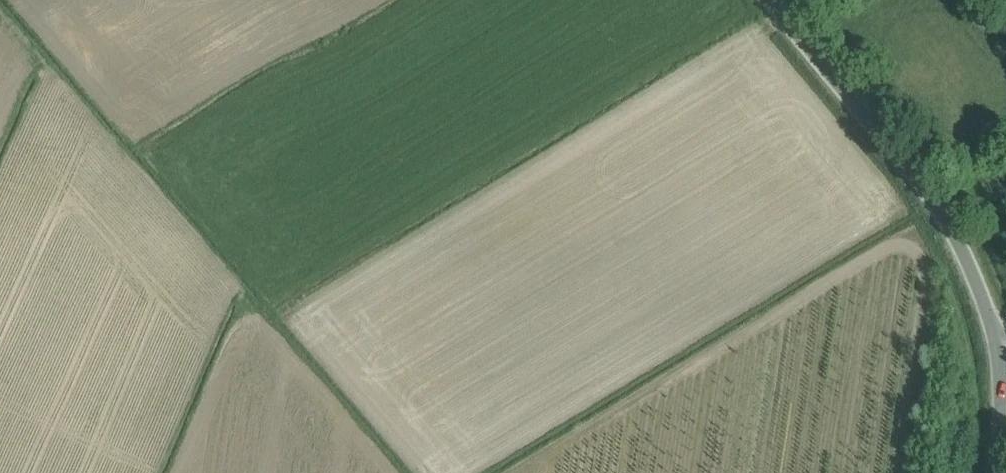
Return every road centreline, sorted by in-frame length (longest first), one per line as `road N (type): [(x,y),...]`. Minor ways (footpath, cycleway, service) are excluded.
road 1 (unclassified): [(996,346),(979,285),(931,195),(771,0)]
road 2 (unclassified): [(998,472),(996,346)]

